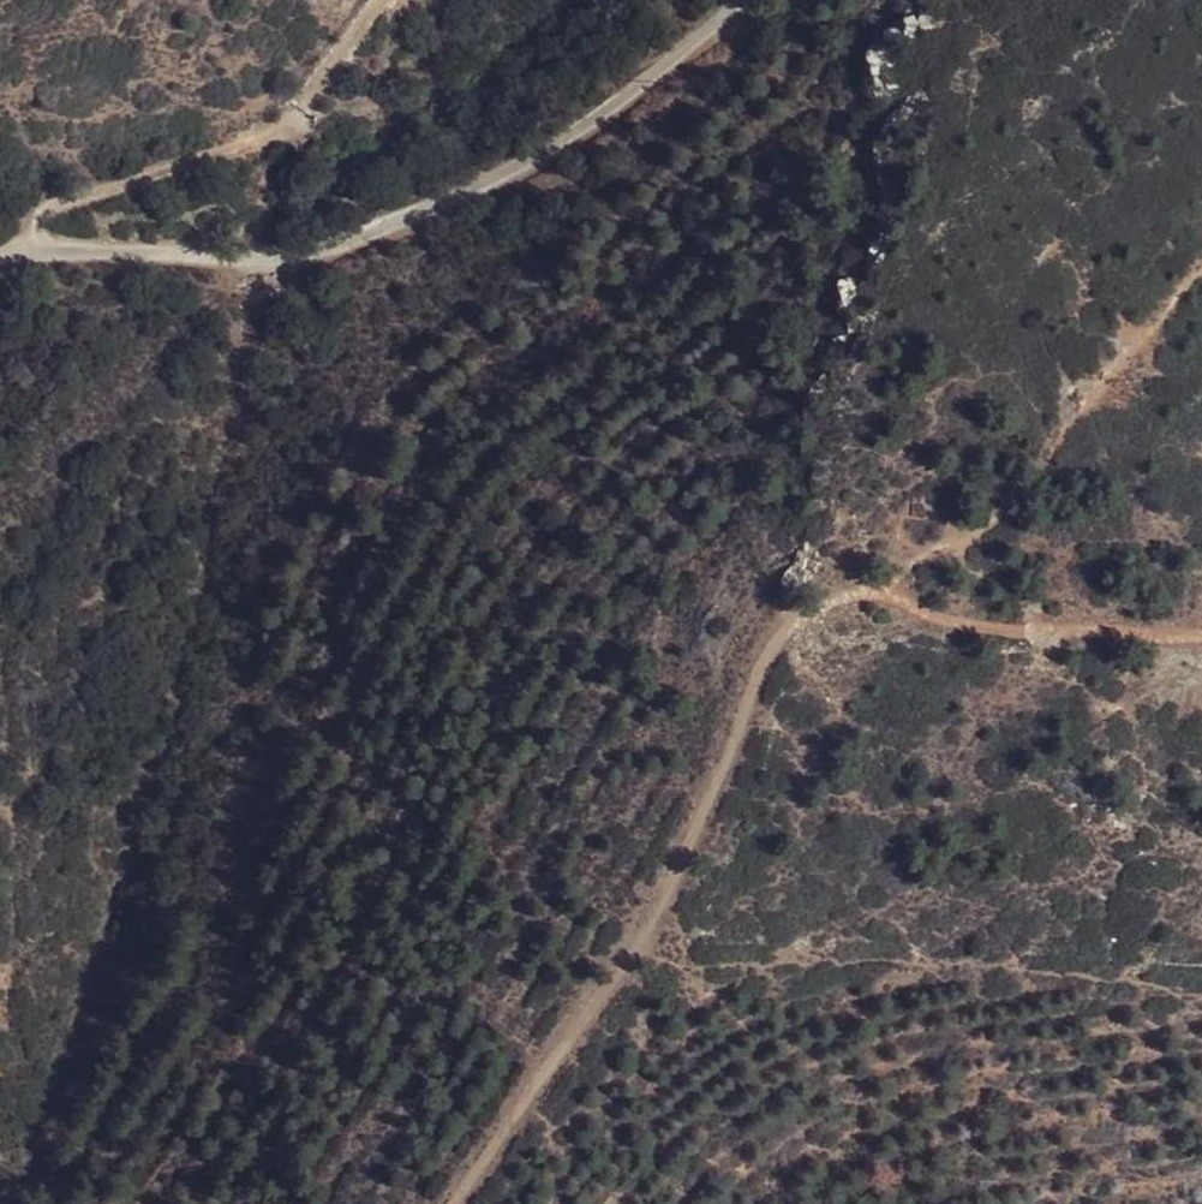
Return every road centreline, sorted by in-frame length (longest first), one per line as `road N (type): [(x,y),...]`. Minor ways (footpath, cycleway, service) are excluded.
road 1 (track): [(457,1203),(649,920),(783,643),(821,607),(859,592),(923,593),(1043,617),(1201,621)]
road 2 (unclassified): [(0,258),(272,259),(334,248),(542,154),(624,99),(739,0)]
road 3 (track): [(32,256),(39,216),(63,203),(266,139),(291,124),(379,0)]

